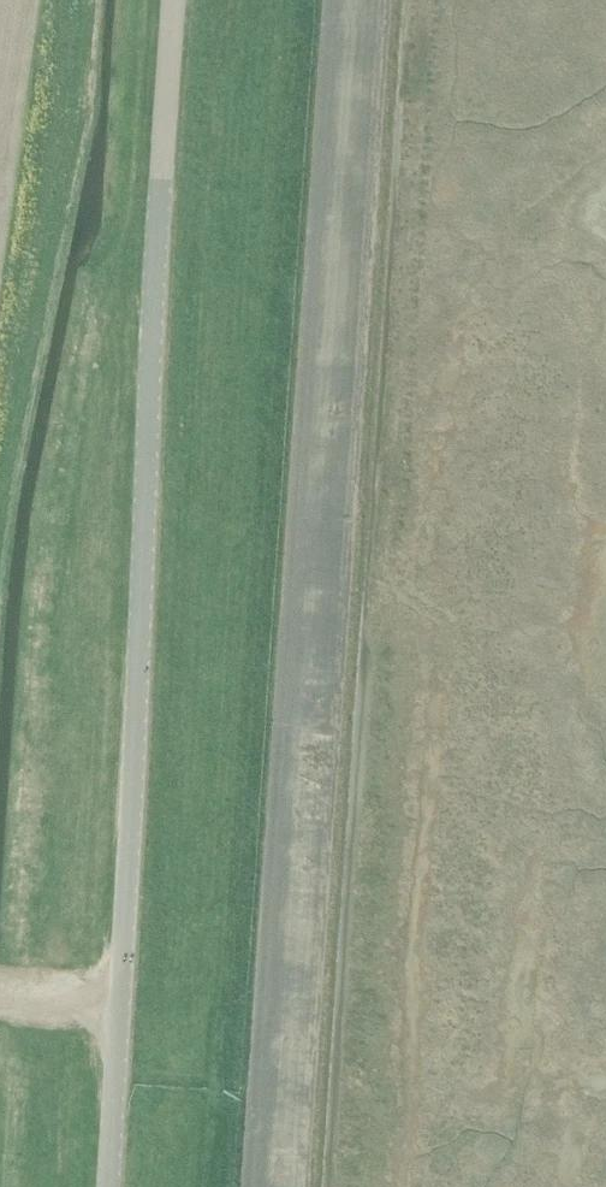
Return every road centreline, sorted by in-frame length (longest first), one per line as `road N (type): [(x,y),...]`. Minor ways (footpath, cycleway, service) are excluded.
road 1 (track): [(345,0),(258,1186)]
road 2 (unclassified): [(108,1186),(174,0)]

